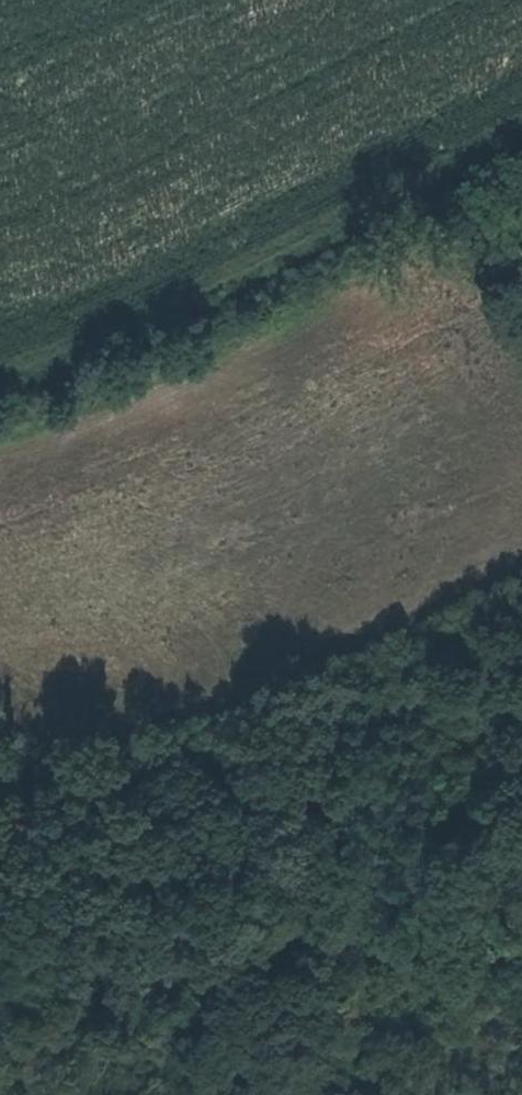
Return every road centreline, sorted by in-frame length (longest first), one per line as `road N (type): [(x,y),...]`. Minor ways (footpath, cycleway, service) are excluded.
road 1 (track): [(297,1094),(419,1000),(521,945)]

